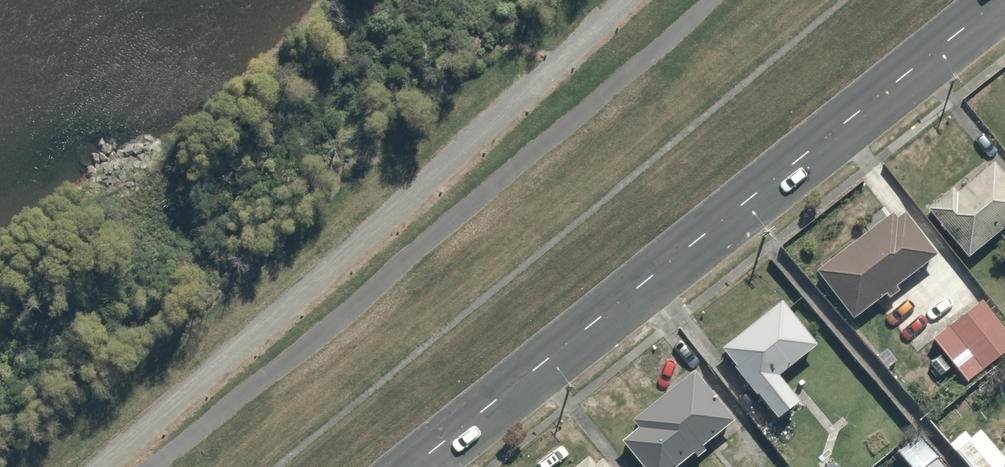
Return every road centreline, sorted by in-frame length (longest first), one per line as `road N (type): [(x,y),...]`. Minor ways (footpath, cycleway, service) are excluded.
road 1 (secondary): [(411,466),(998,0)]
road 2 (track): [(621,0),(88,466)]

